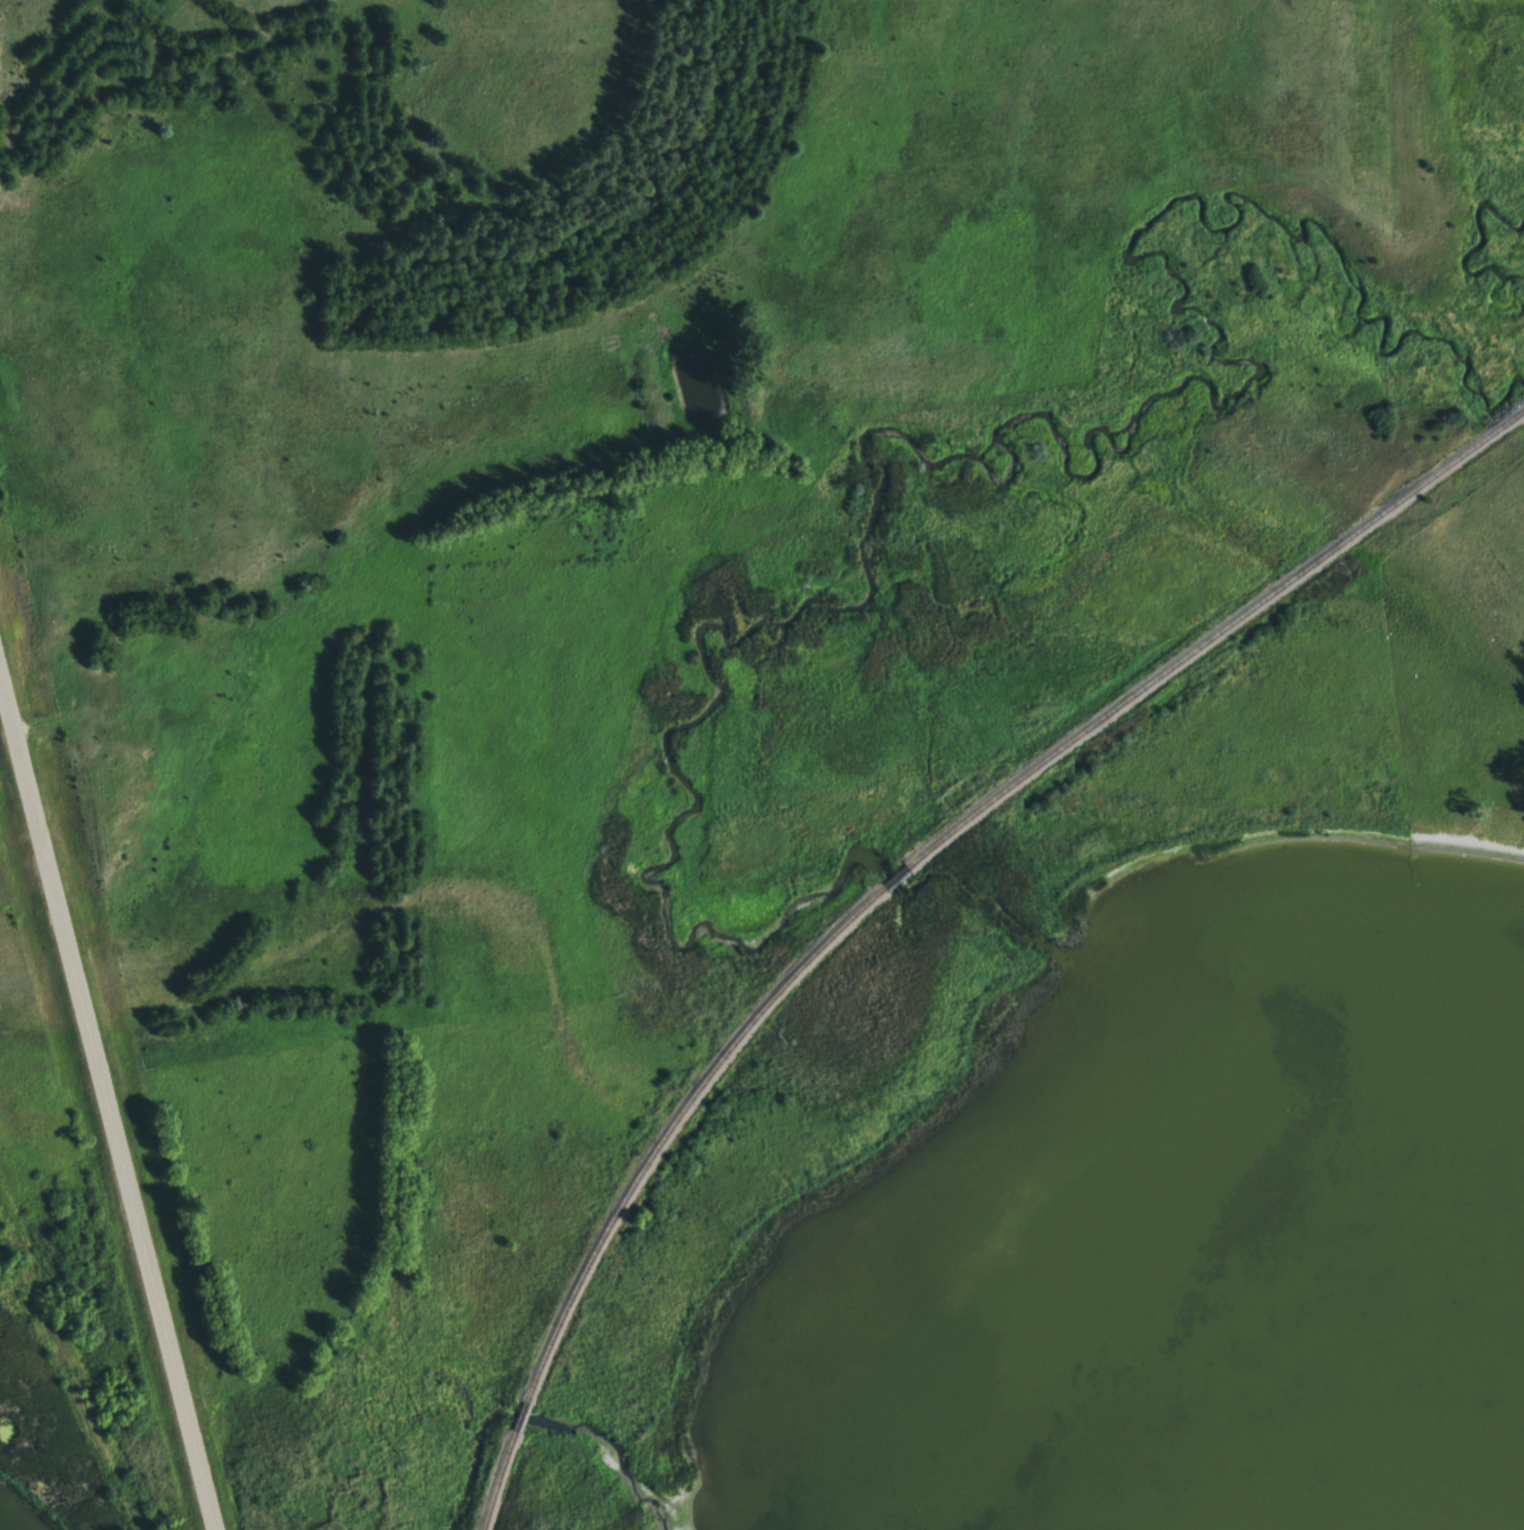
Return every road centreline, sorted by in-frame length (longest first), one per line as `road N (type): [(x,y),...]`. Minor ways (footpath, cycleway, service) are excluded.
road 1 (residential): [(215,1529),(0,650)]

